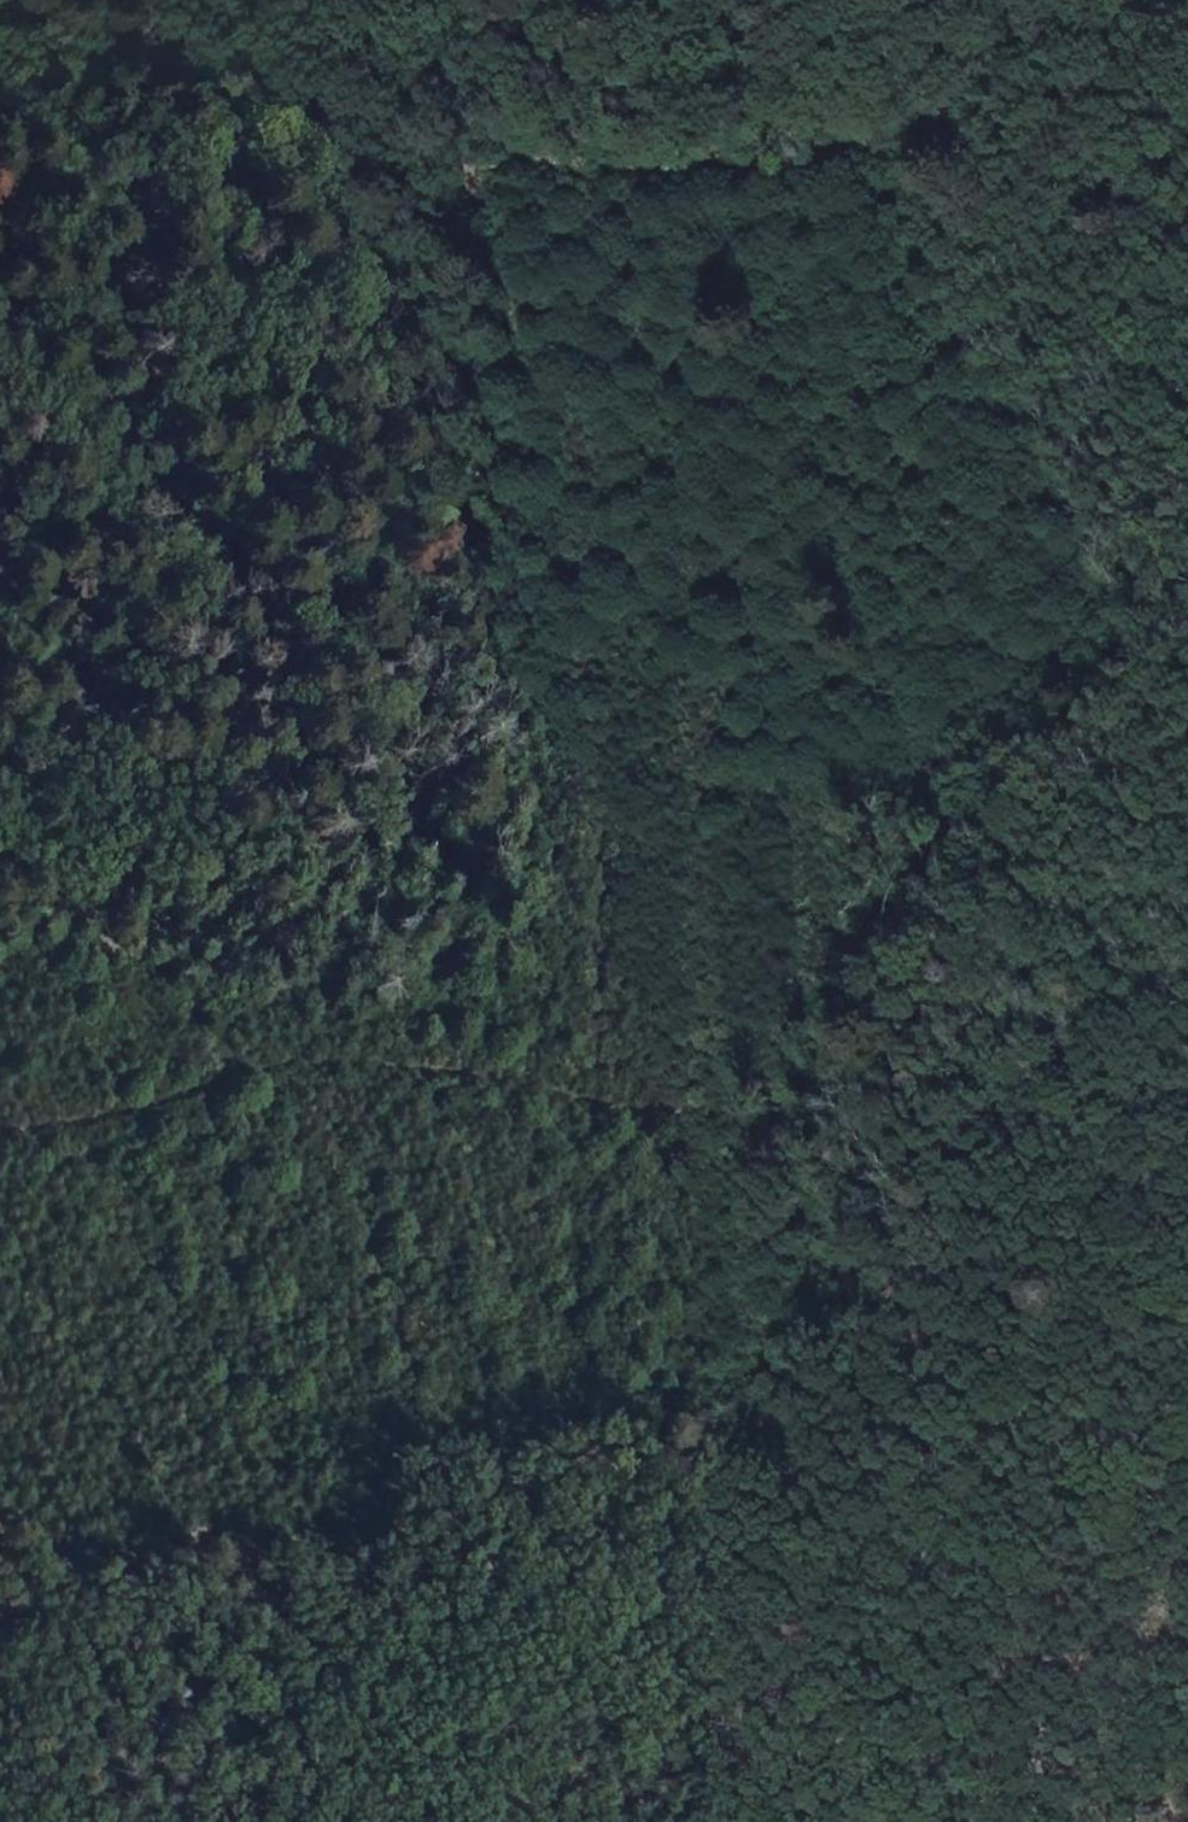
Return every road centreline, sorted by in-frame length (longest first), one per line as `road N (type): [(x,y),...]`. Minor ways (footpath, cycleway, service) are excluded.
road 1 (track): [(1187,2),(839,158),(790,169),(474,162),(206,45),(36,9),(0,9)]

